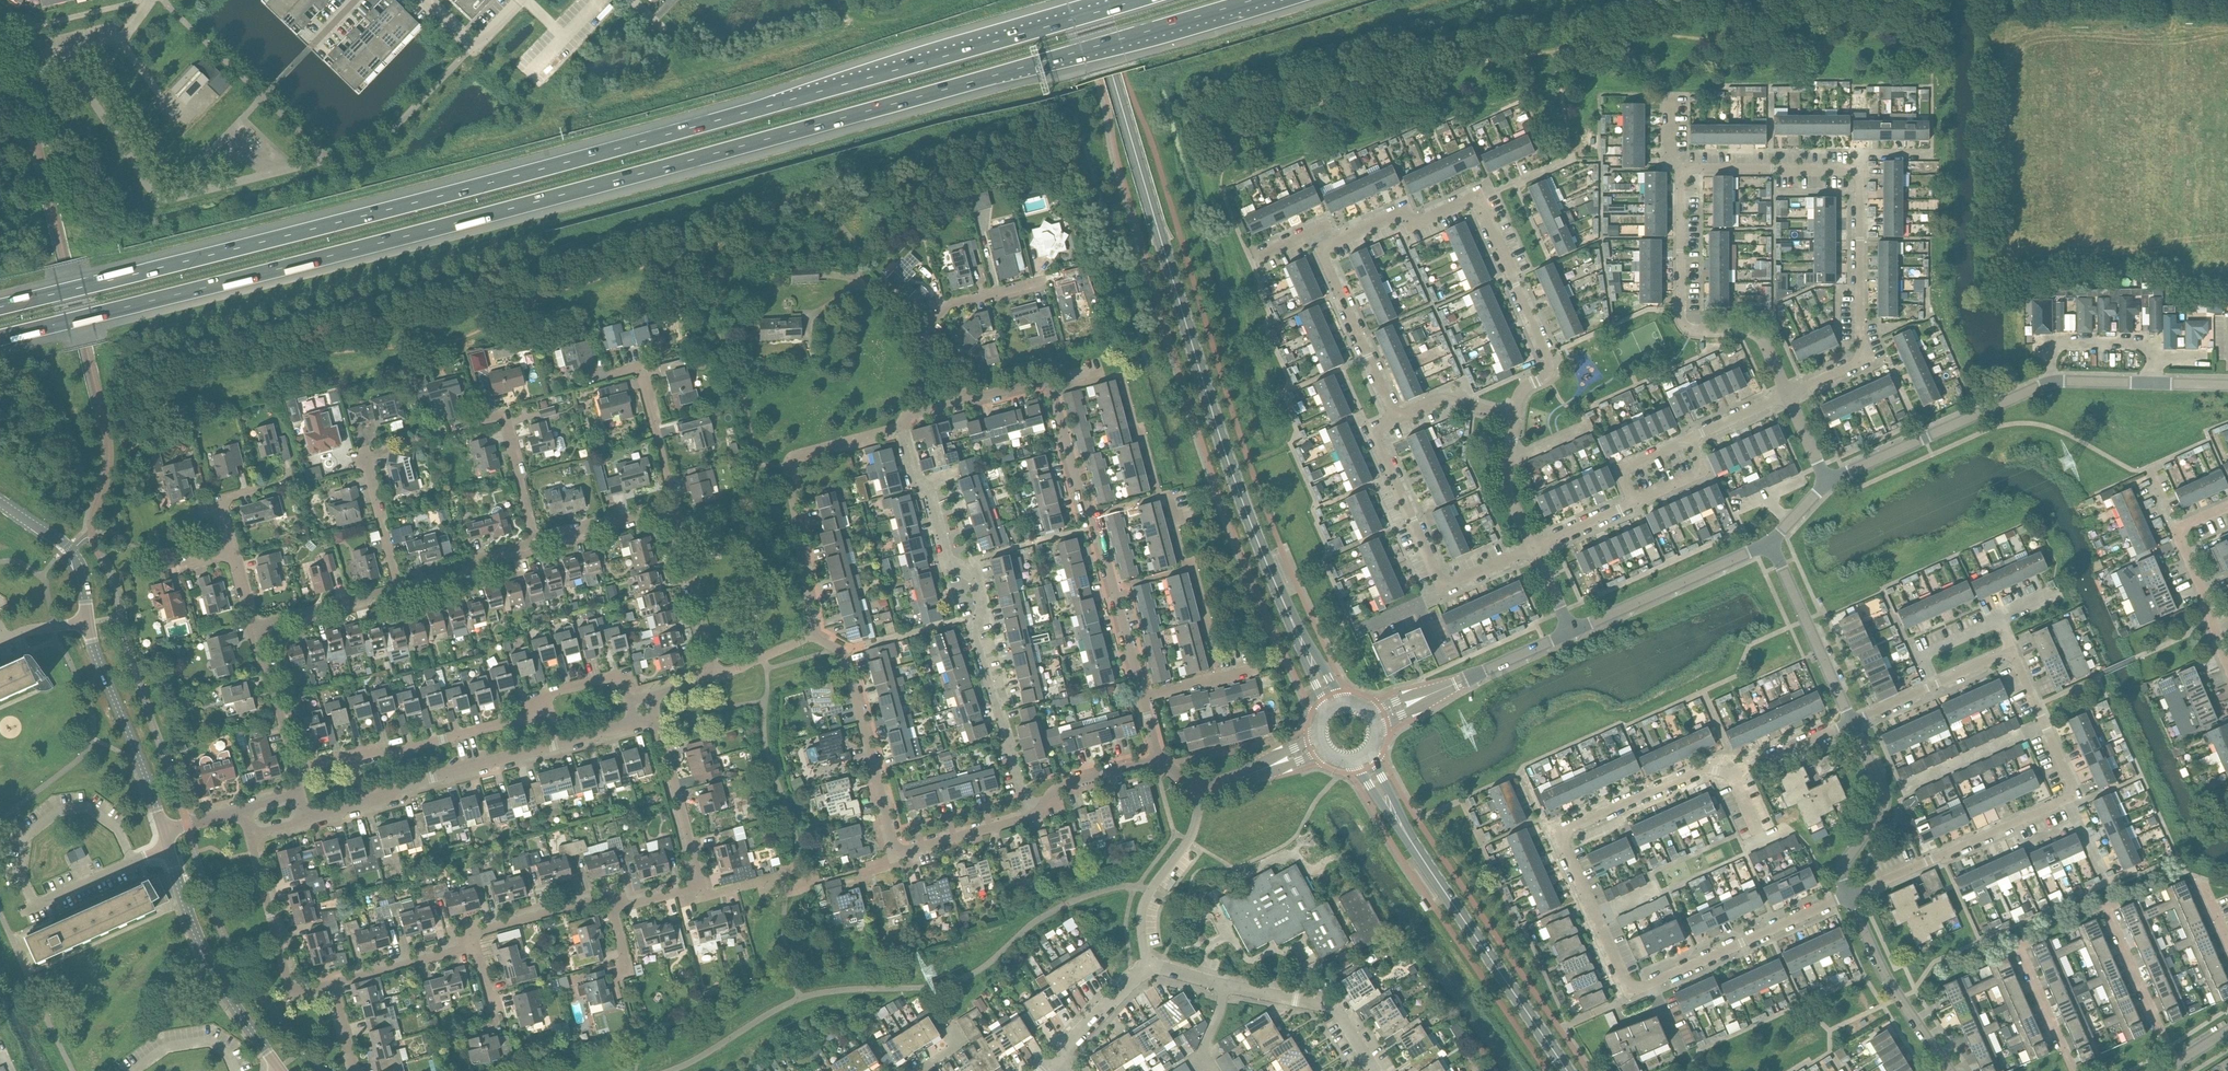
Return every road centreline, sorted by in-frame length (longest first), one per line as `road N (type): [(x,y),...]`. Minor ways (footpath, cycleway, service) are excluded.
road 1 (motorway): [(0,336),(453,226),(1254,0)]
road 2 (motorway): [(1137,0),(450,193),(0,307)]
road 3 (residential): [(1853,722),(1733,775),(1700,770),(1558,834),(1631,992),(1849,895)]
road 4 (residential): [(1787,395),(1760,336),(1682,323),(1681,182),(1689,169),(1860,169),(1860,362),(1806,386)]
road 5 (secondary): [(1290,617),(1233,474),(1088,0)]
road 6 (residential): [(901,850),(842,650),(811,631),(790,467),(796,458),(899,426)]
road 7 (residential): [(1511,417),(1524,387),(1547,377),(1550,364),(1480,197),(1427,222),(1398,216),(1324,251)]
road 8 (residential): [(1037,813),(1024,795),(981,643),(976,582),(941,555),(899,426)]
road 9 (unclassified): [(166,839),(96,655),(73,554),(0,502)]
road 10 (residential): [(2069,799),(2071,782),(2011,652),(1853,722)]
road 11 (residential): [(1374,1070),(1330,1007),(1148,966)]
road 12 (unclassified): [(280,1070),(210,965),(166,839)]
road 13 (secondary): [(1422,857),(1568,1070)]
road 14 (unclassified): [(1827,485),(2051,383)]
road 15 (residential): [(1849,895),(2069,799)]
road 16 (residential): [(647,694),(706,674),(669,511)]
road 17 (unclassified): [(1571,634),(1769,544)]
road 18 (residential): [(968,404),(1033,387),(1048,392),(1087,514)]
road 19 (unclassified): [(1949,1070),(1882,969),(1849,895)]
road 20 (residential): [(1442,590),(1370,425),(1390,417)]
road 21 (unclassified): [(1853,722),(1769,544)]
road 22 (residential): [(1148,966),(1142,909),(1189,840),(1200,789)]
road 23 (residential): [(2227,507),(2181,535),(2227,666)]
road 24 (residential): [(1087,514),(1144,697)]
road 25 (unclassified): [(1849,895),(1843,865),(1884,802),(1853,722)]
road 26 (residential): [(328,976),(299,986),(284,964),(252,835)]
road 27 (residential): [(2051,383),(2054,342),(2143,340),(2156,352),(2154,384)]
road 28 (residential): [(1390,417),(1324,251)]
road 29 (residential): [(669,511),(637,372),(602,377)]
road 30 (residential): [(699,889),(654,719)]
road 31 (residential): [(2177,1064),(2108,907)]
road 32 (residential): [(533,545),(503,414),(478,419)]
road 33 (residential): [(912,344),(949,307),(1044,283)]
road 34 (residential): [(328,976),(429,952),(469,930)]
road 35 (residential): [(469,930),(614,896)]
road 36 (residential): [(292,769),(257,625)]
road 37 (residential): [(257,625),(398,589)]
road 38 (residential): [(398,589),(533,545)]
road 39 (residential): [(1037,813),(901,850)]
road 40 (residential): [(533,545),(669,511)]
road 41 (residential): [(1158,757),(1062,784),(1037,813)]
road 42 (residential): [(1534,548),(1511,505),(1511,417)]
road 43 (residential): [(398,589),(362,460)]
road 44 (residential): [(2020,949),(2074,1070)]
road 45 (residential): [(1056,1060),(1148,966)]
road 46 (residential): [(1390,417),(1442,399),(1511,417)]
road 47 (secondary): [(1422,857),(1375,763),(1375,747)]
road 48 (secondary): [(1348,763),(1422,857)]

